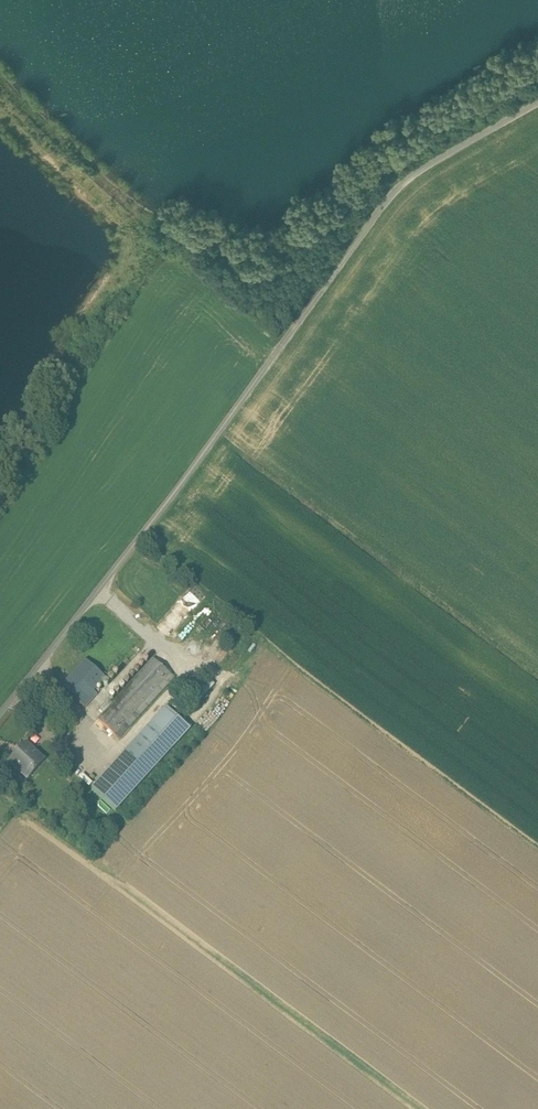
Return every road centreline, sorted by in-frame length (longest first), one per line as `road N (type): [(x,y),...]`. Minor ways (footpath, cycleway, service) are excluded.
road 1 (unclassified): [(0,713),(178,488),(386,200),(412,175),(537,101)]

